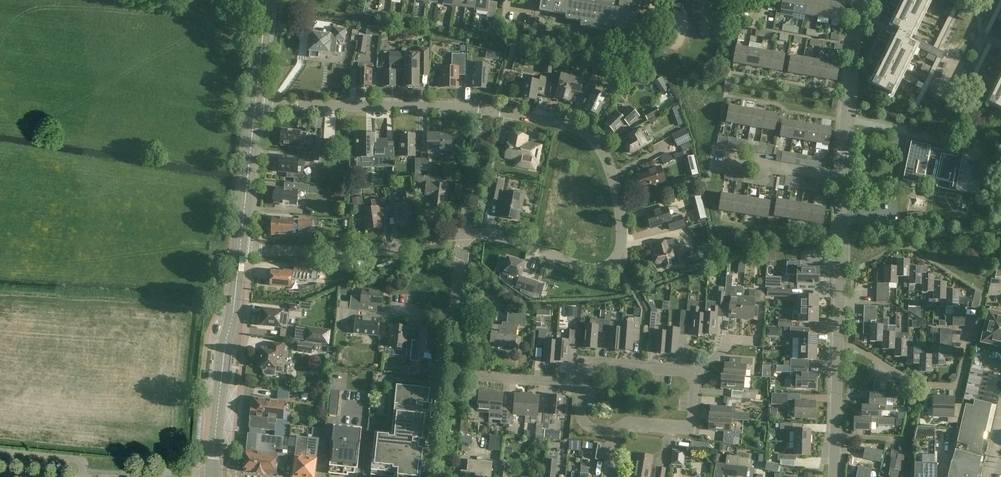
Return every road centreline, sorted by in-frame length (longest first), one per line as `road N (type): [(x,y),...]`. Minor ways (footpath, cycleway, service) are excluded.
road 1 (residential): [(466,234),(489,233),(560,261),(621,267),(616,188),(594,139),(558,122),(461,106),(255,105)]
road 2 (secondary): [(212,476),(240,250)]
road 3 (residential): [(240,250),(377,248),(466,234)]
road 4 (residential): [(839,346),(858,347),(918,383),(953,385),(968,326)]
road 5 (residential): [(842,179),(855,0)]
road 6 (residential): [(839,346),(842,179)]
road 7 (secondary): [(240,250),(255,105)]
road 8 (residential): [(466,234),(456,306),(443,315),(392,310)]
road 9 (residential): [(842,179),(712,156)]
road 10 (residential): [(835,476),(839,346)]
road 11 (residential): [(578,384),(593,367),(692,379)]
road 12 (residential): [(692,379),(683,428),(612,432)]

